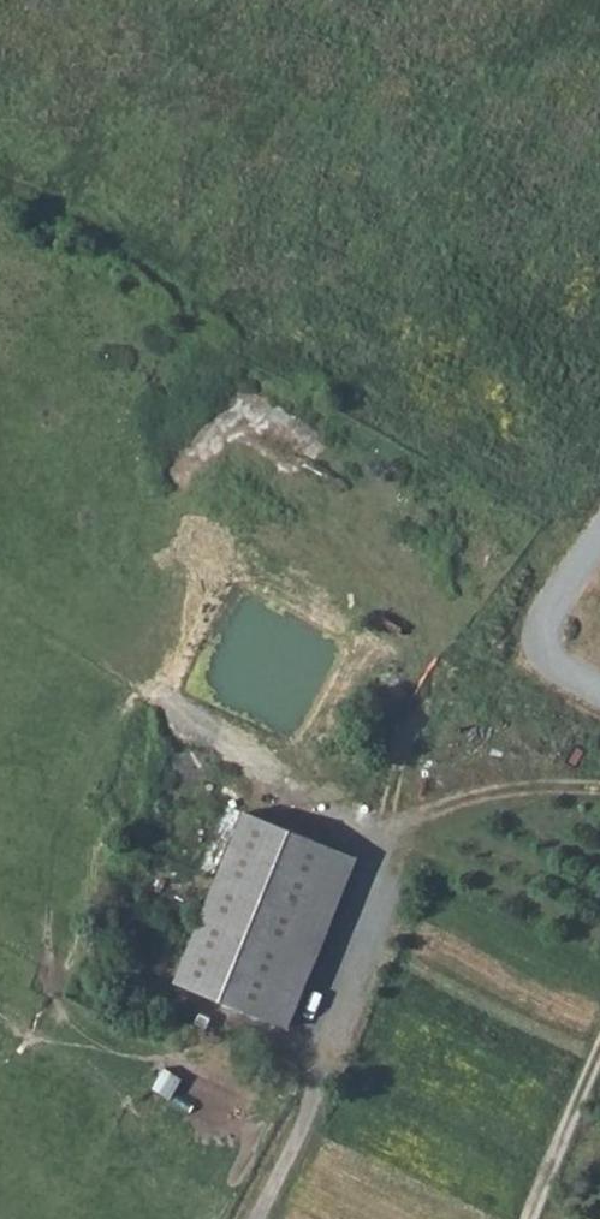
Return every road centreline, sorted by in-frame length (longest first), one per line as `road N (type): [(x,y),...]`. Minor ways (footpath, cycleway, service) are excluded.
road 1 (unclassified): [(534,1218),(599,1060)]

